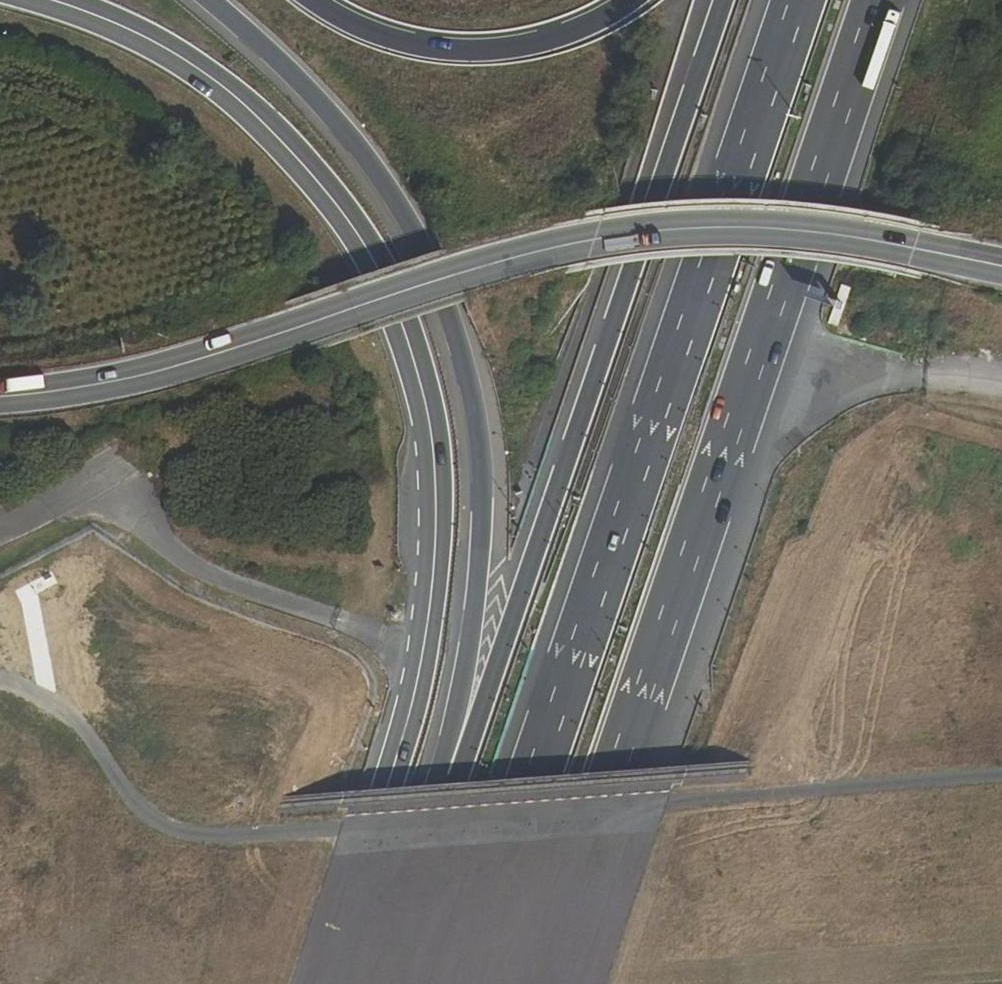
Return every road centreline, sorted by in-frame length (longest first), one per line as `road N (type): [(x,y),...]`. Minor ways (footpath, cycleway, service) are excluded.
road 1 (secondary): [(327,983),(408,721),(435,568),(433,453),(408,345),(383,279),(299,157),(179,55),(52,0)]
road 2 (motorway): [(799,0),(462,983)]
road 3 (motorway): [(548,983),(882,0)]
road 4 (secondary): [(1001,266),(891,243),(691,235),(596,241),(209,358),(0,396)]
road 5 (motorway): [(208,0),(262,43),(358,149),(428,255),(453,330),(471,390),(482,491),(480,573),(448,783)]
road 6 (motorway): [(715,0),(448,783)]
road 7 (motorway): [(622,0),(521,50),(400,45),(343,22),(316,0)]
road 8 (motorway): [(448,783),(382,983)]

